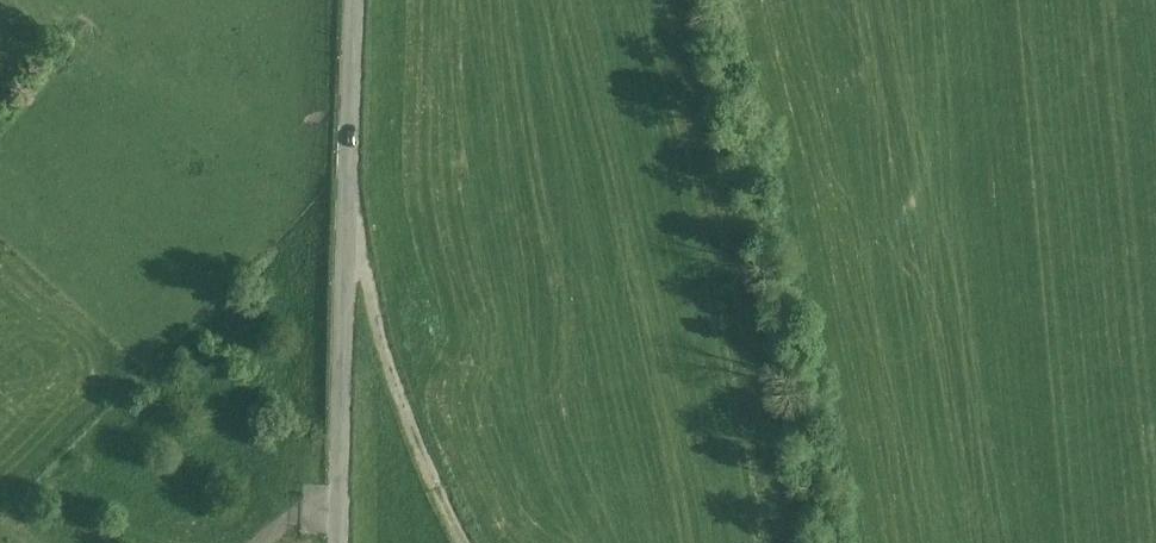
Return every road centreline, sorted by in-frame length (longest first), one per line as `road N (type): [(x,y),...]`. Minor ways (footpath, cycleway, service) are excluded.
road 1 (unclassified): [(356,0),(342,542)]

